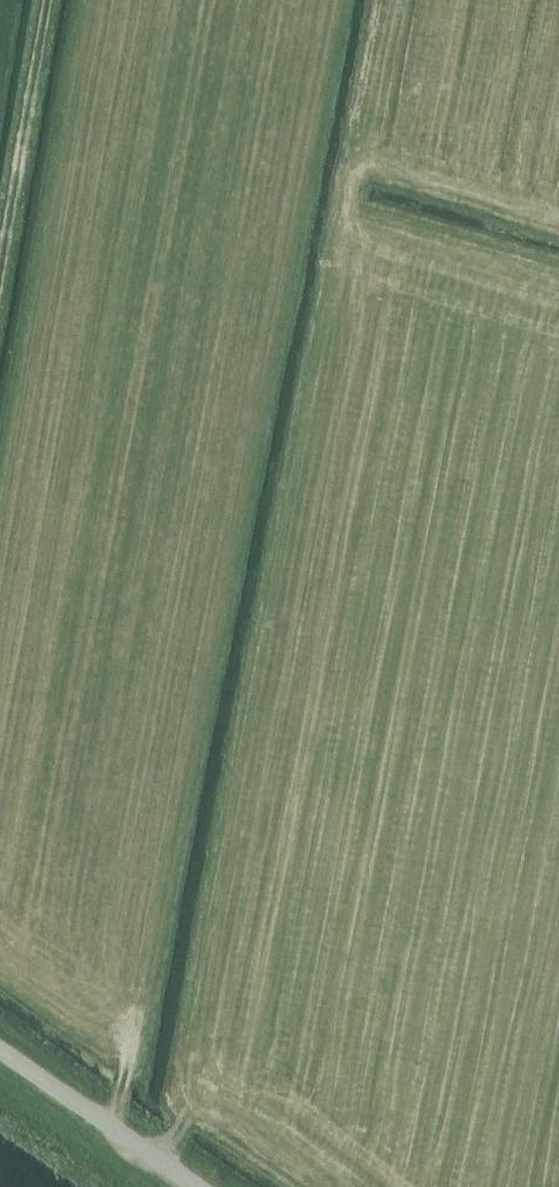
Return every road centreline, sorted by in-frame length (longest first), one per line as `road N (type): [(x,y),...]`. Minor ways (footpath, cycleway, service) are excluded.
road 1 (unclassified): [(193,1186),(0,1047)]

